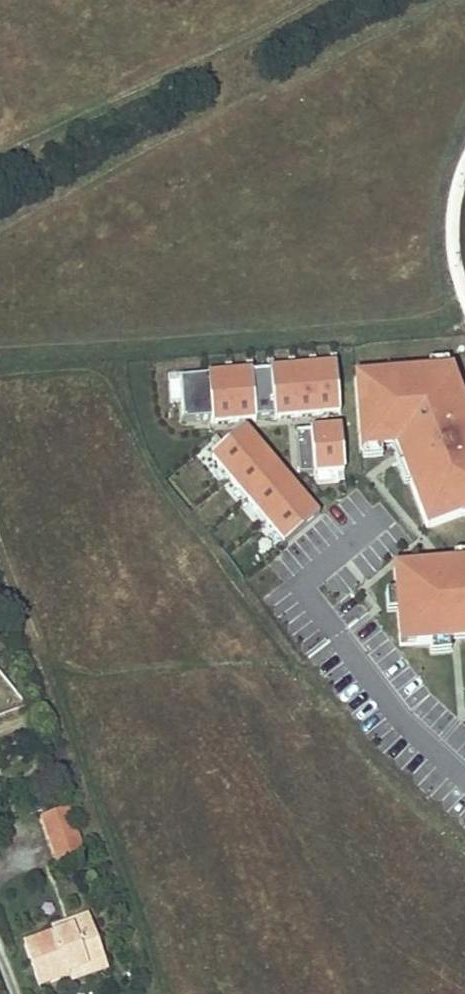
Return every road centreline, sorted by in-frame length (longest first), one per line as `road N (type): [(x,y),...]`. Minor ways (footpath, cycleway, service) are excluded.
road 1 (track): [(0,517),(170,993)]
road 2 (residential): [(378,523),(298,583),(405,725),(464,783)]

